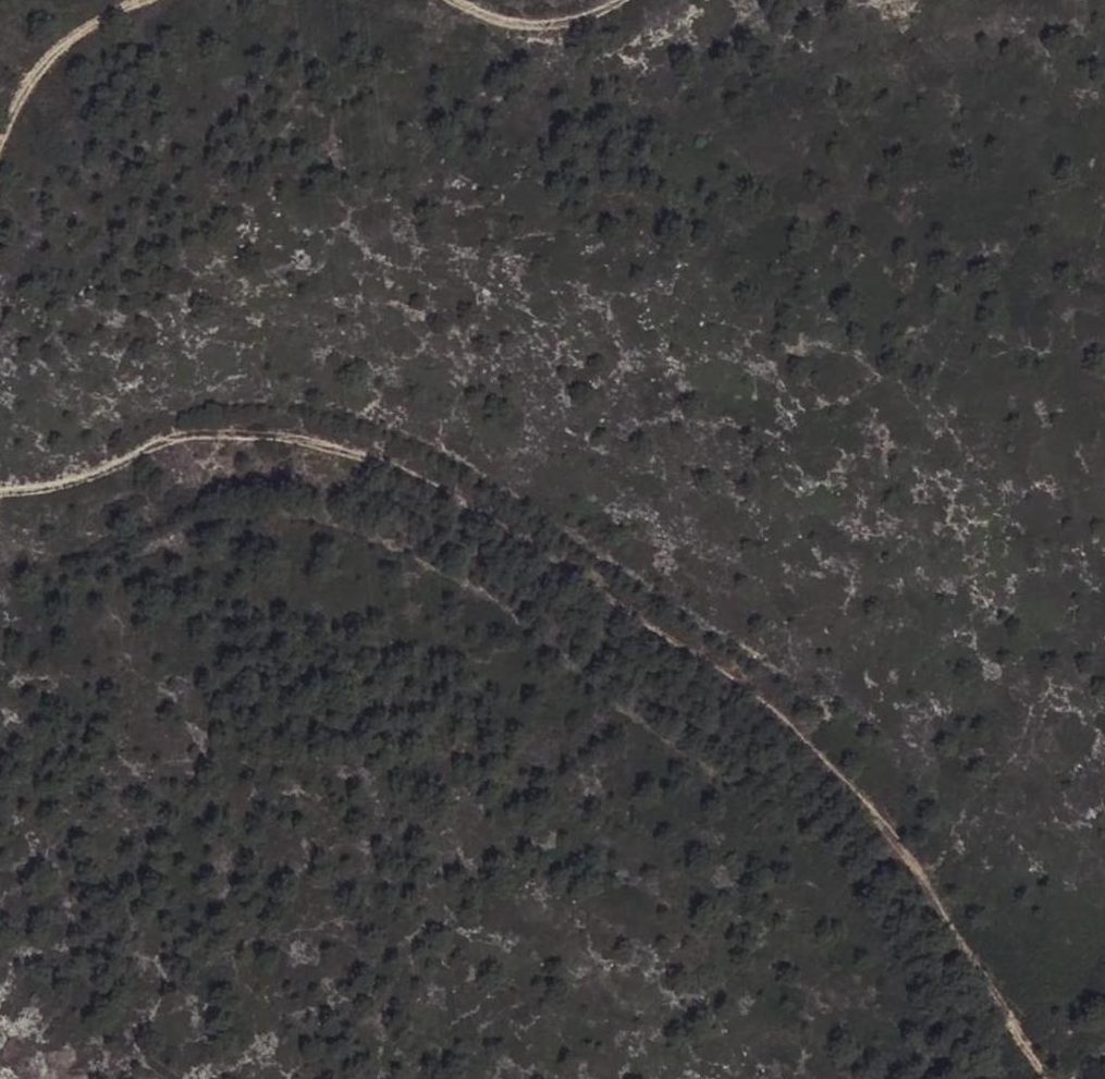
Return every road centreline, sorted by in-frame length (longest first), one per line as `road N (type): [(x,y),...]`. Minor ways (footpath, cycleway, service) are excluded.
road 1 (track): [(1052,1078),(869,812),(726,681),(401,468),(290,432),(179,431),(78,479),(0,489)]
road 2 (track): [(0,135),(24,88),(69,34),(135,0)]
road 3 (track): [(456,0),(478,14),(540,16),(612,0)]

